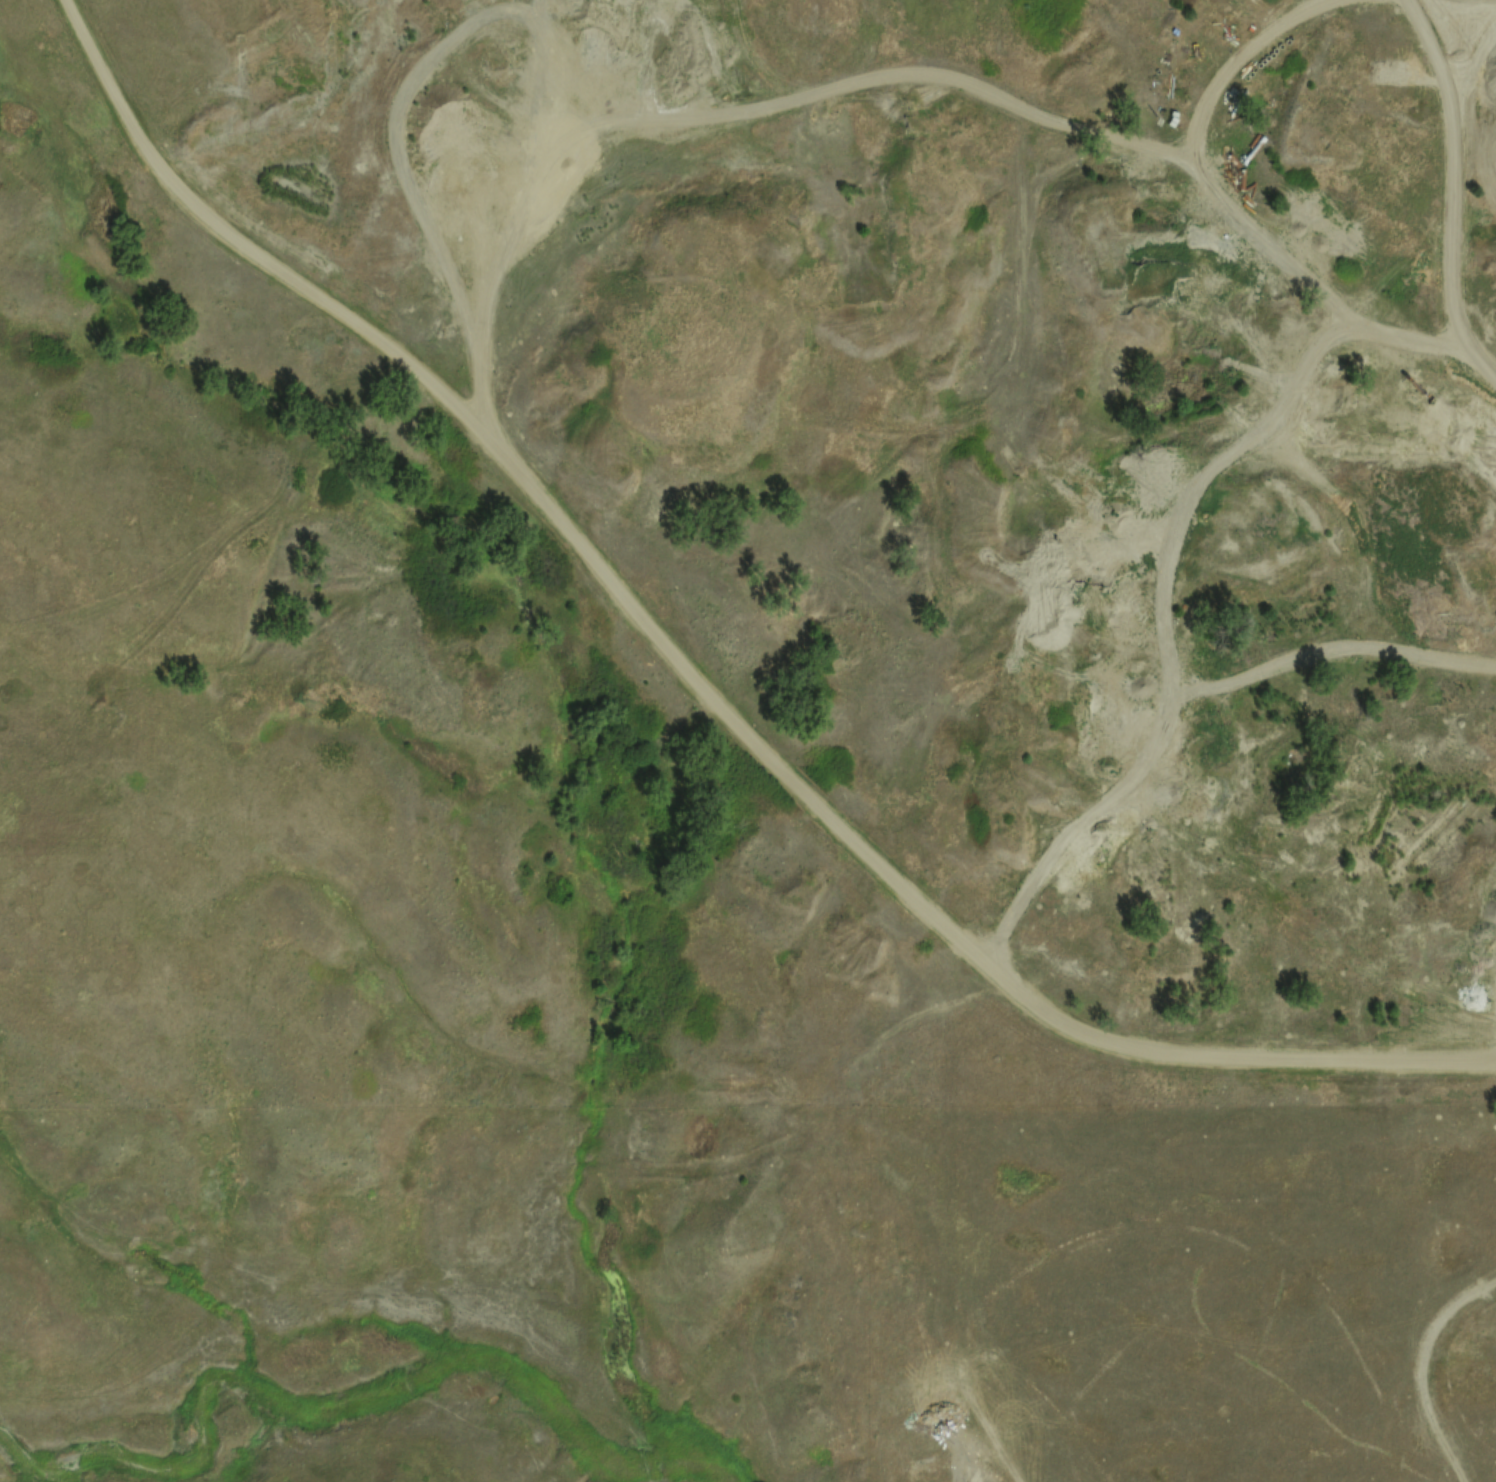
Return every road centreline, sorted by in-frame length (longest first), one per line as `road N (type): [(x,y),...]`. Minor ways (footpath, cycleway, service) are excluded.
road 1 (residential): [(1495,1061),(1160,1055),(1081,1029),(1005,979),(872,863),(483,429),(429,377),(206,209),(141,131),(70,0)]
road 2 (track): [(483,429),(486,355),(518,275),(626,148),(856,87),(953,77),(1199,169),(1351,324),(1495,403)]
road 3 (residential): [(984,961),(1077,845),(1269,667),(1371,645),(1495,654)]
road 4 (track): [(1470,385),(1447,307),(1461,118),(1412,0)]

